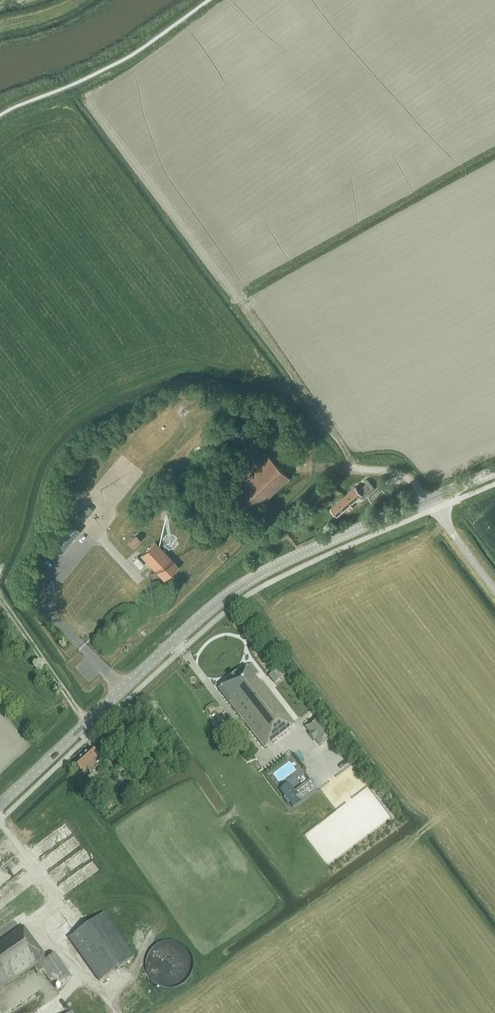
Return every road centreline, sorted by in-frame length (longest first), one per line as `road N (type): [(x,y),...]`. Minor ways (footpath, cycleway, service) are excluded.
road 1 (tertiary): [(0,805),(226,597),(299,555),(430,500)]

